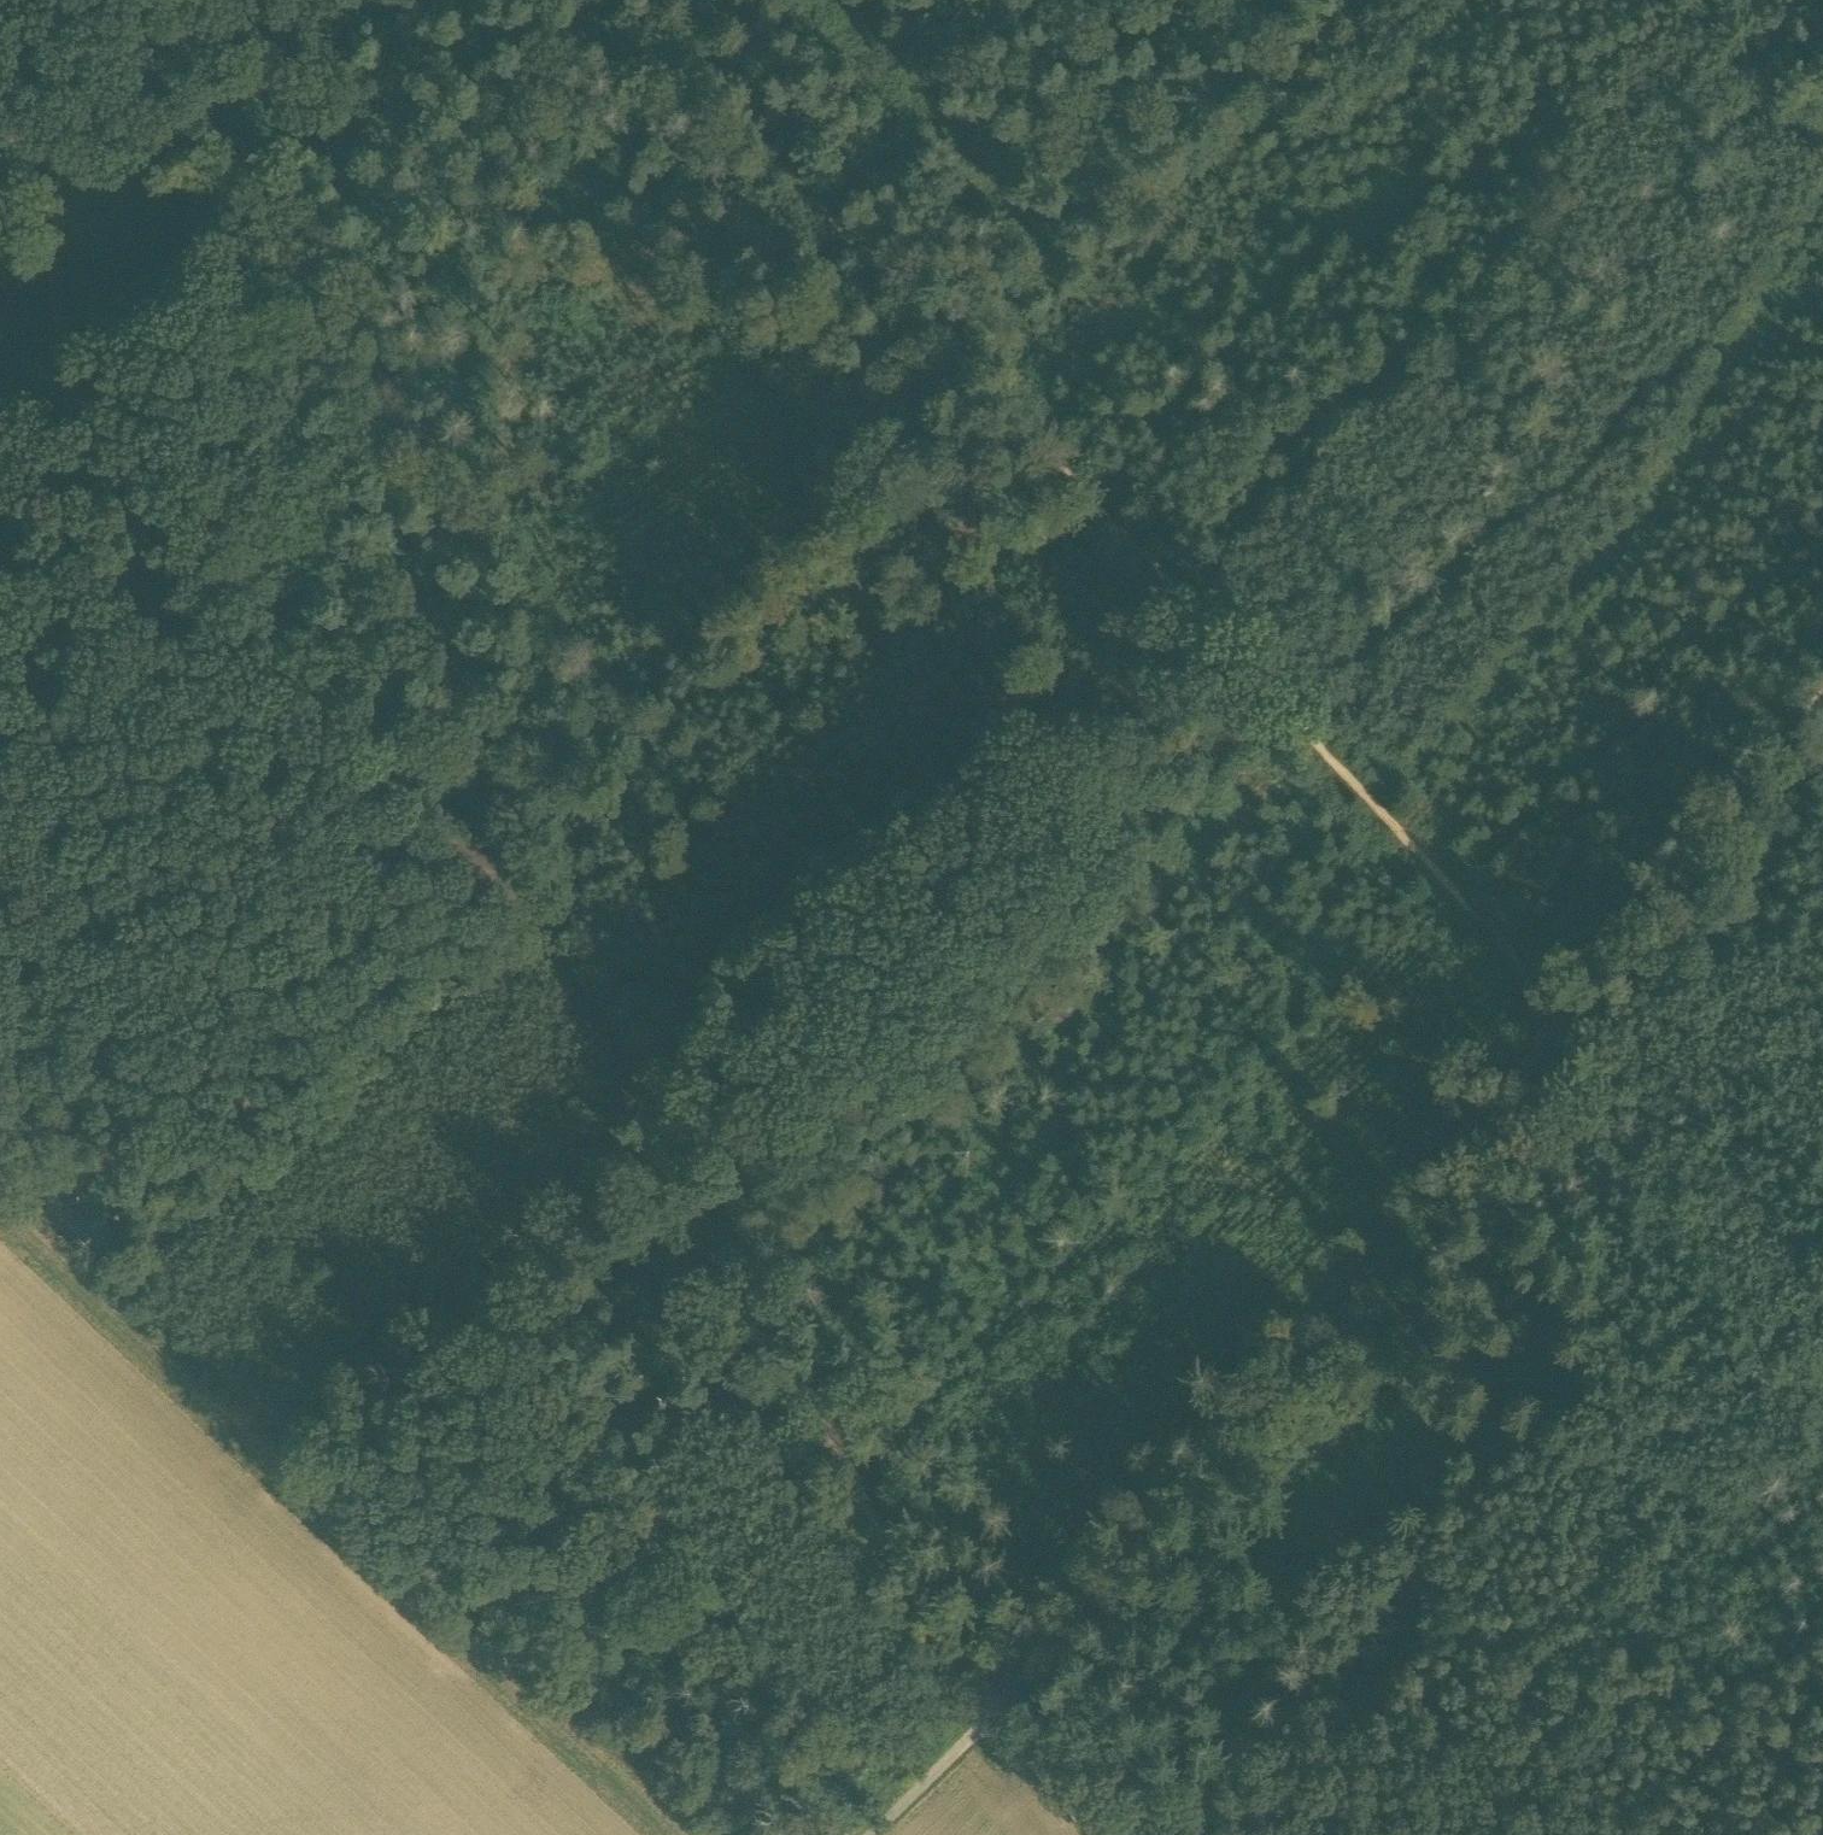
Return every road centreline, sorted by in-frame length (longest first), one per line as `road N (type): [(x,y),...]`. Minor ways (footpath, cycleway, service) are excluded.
road 1 (track): [(182,0),(236,243),(256,590),(505,885),(996,1711)]
road 2 (track): [(765,0),(780,181),(1568,999)]
road 3 (track): [(1822,696),(1568,999),(996,1711)]
road 4 (track): [(246,450),(0,708)]
road 5 (track): [(996,1711),(867,1834)]
road 6 (track): [(996,1711),(1102,1834)]

